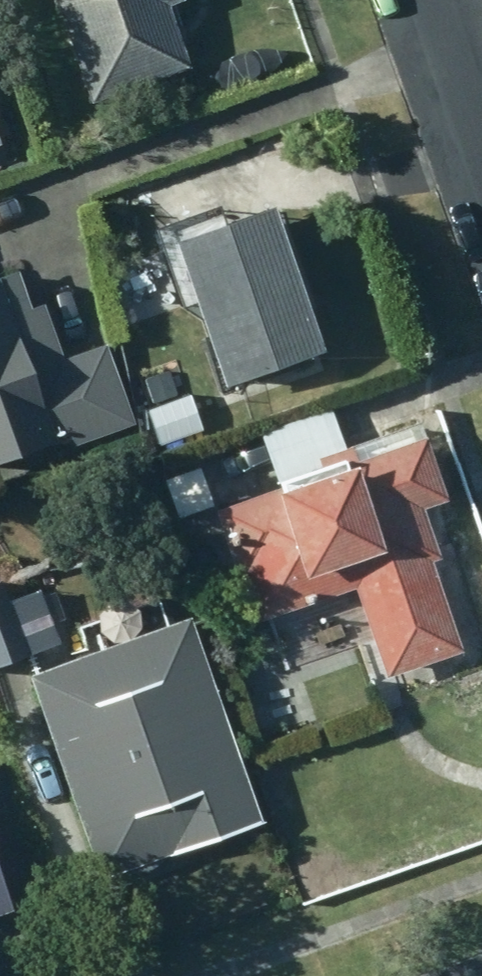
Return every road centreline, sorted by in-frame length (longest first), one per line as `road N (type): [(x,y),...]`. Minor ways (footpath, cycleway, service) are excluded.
road 1 (residential): [(433,0),(481,137)]

